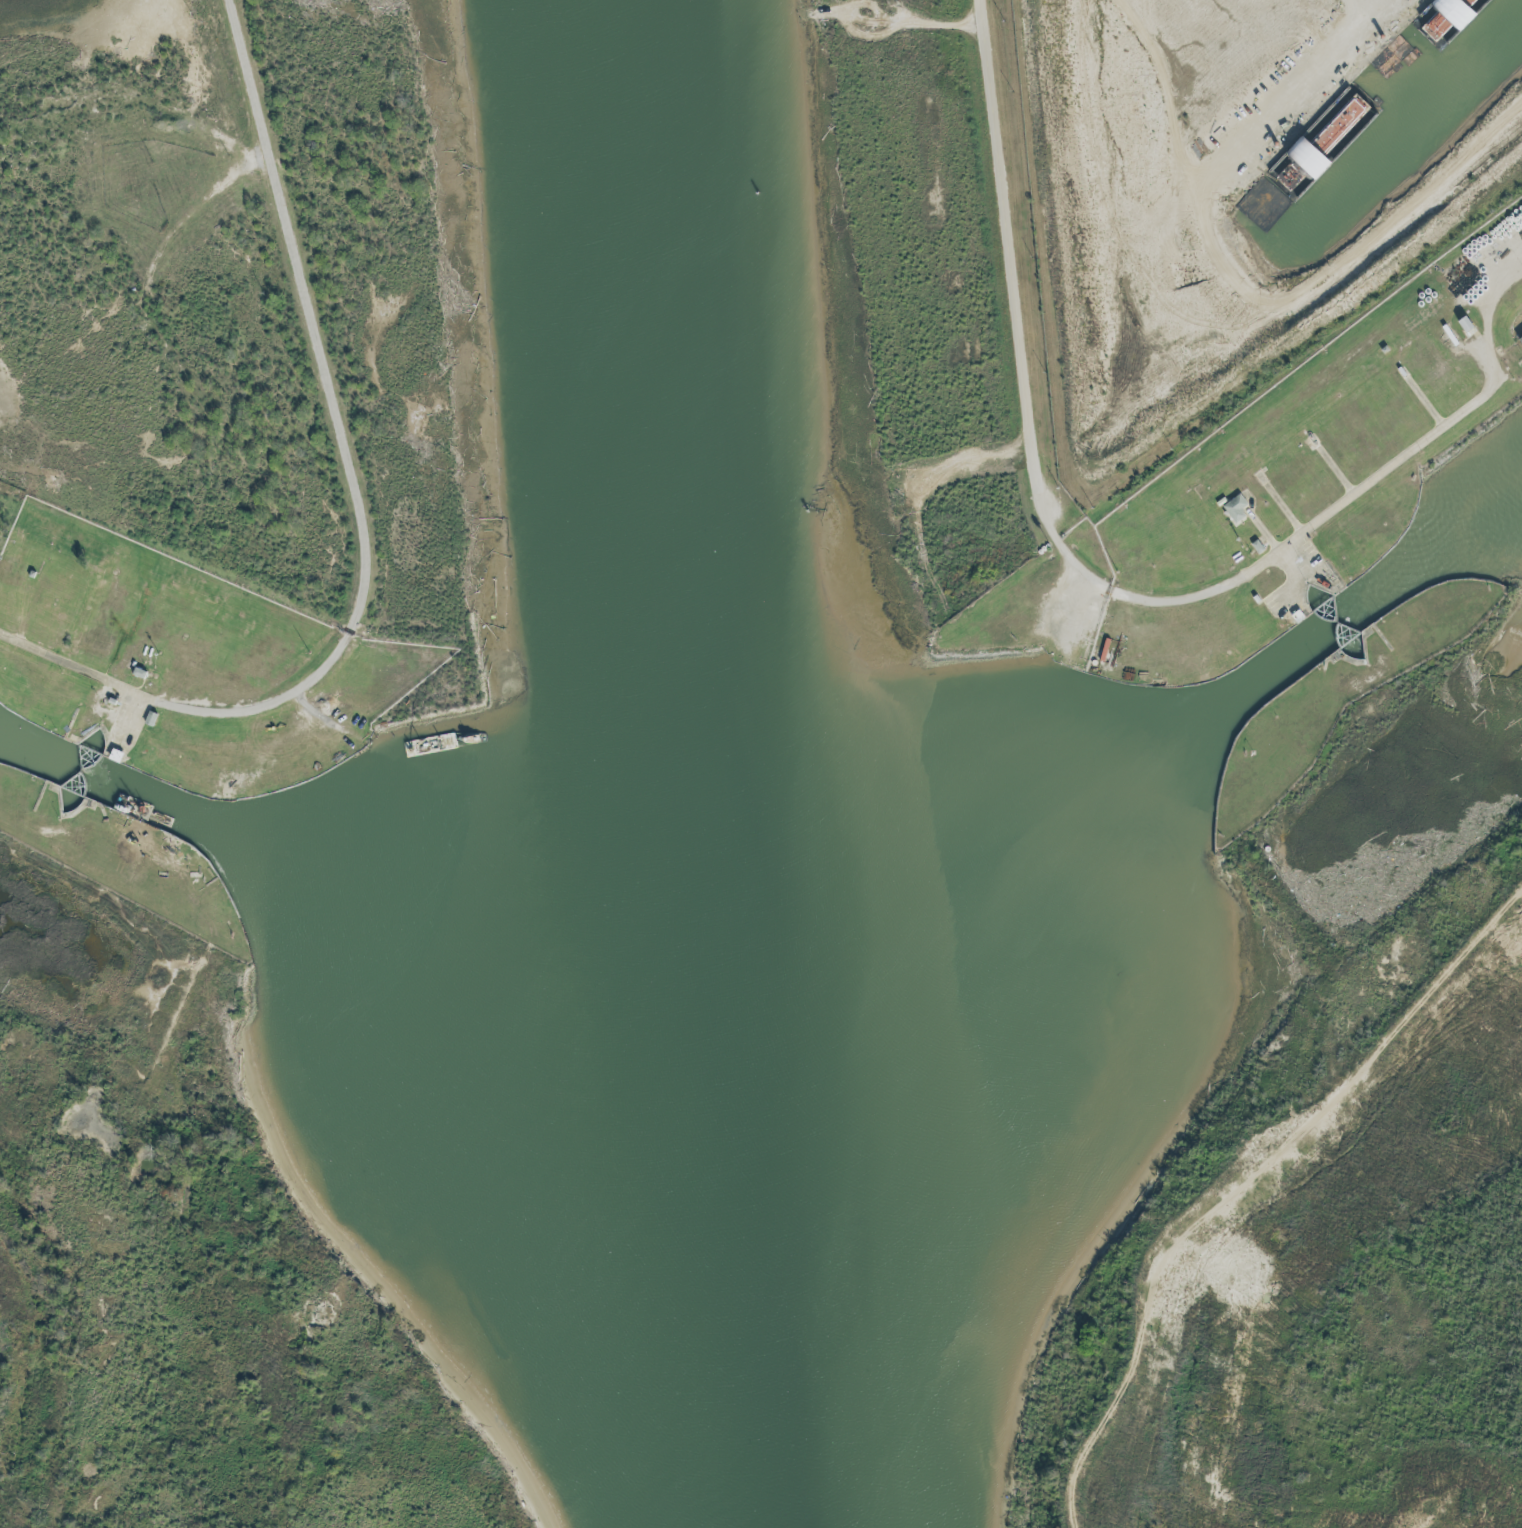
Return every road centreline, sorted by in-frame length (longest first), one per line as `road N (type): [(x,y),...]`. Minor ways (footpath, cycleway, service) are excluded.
road 1 (residential): [(980,0),(1045,519),(1065,557),(1097,589),(1155,606),(1186,603),(1224,593),(1268,565),(1501,384),(1493,316),(1521,281)]
road 2 (residential): [(0,639),(186,715),(231,720),(275,711),(313,684),(364,622),(368,538),(229,0)]

